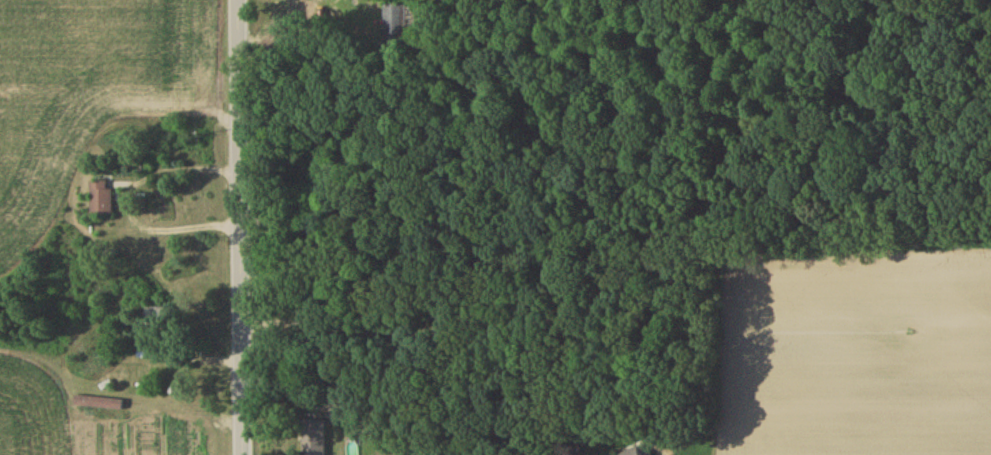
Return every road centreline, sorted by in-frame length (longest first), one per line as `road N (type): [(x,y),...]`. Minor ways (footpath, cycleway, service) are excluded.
road 1 (residential): [(240,454),(238,0)]

